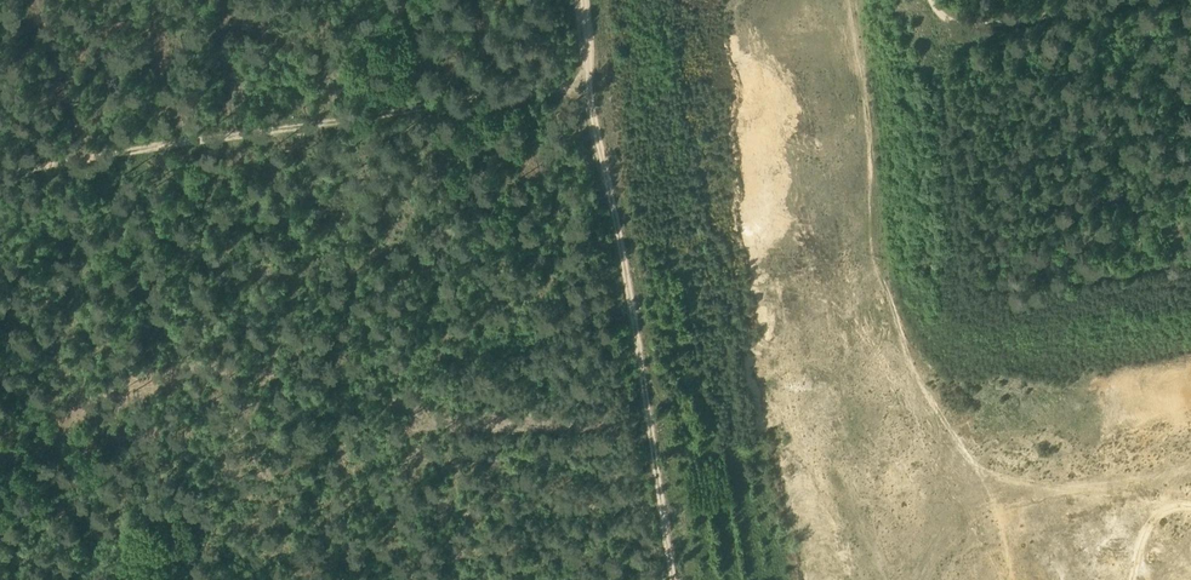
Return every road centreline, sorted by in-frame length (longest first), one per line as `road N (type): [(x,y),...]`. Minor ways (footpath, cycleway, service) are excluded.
road 1 (track): [(586,74),(0,161)]
road 2 (track): [(586,74),(675,579)]
road 3 (track): [(1074,0),(968,15),(941,0)]

